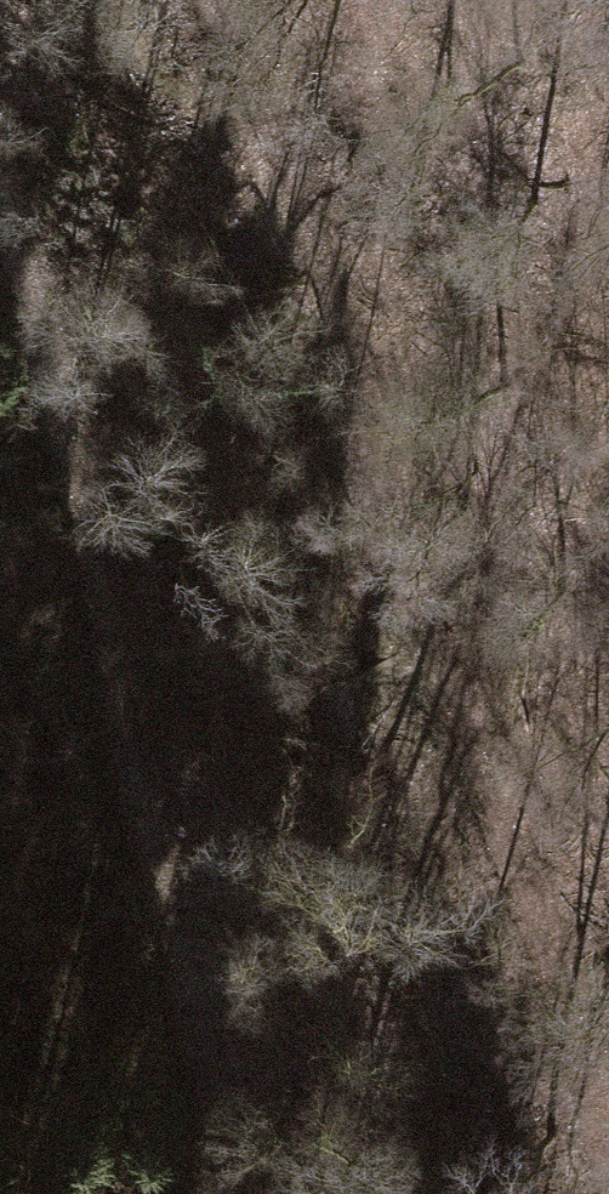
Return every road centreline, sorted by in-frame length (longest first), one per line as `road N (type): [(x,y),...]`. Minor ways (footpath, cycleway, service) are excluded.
road 1 (track): [(608,1165),(344,328),(206,0)]
road 2 (track): [(246,1193),(143,823),(0,219)]

